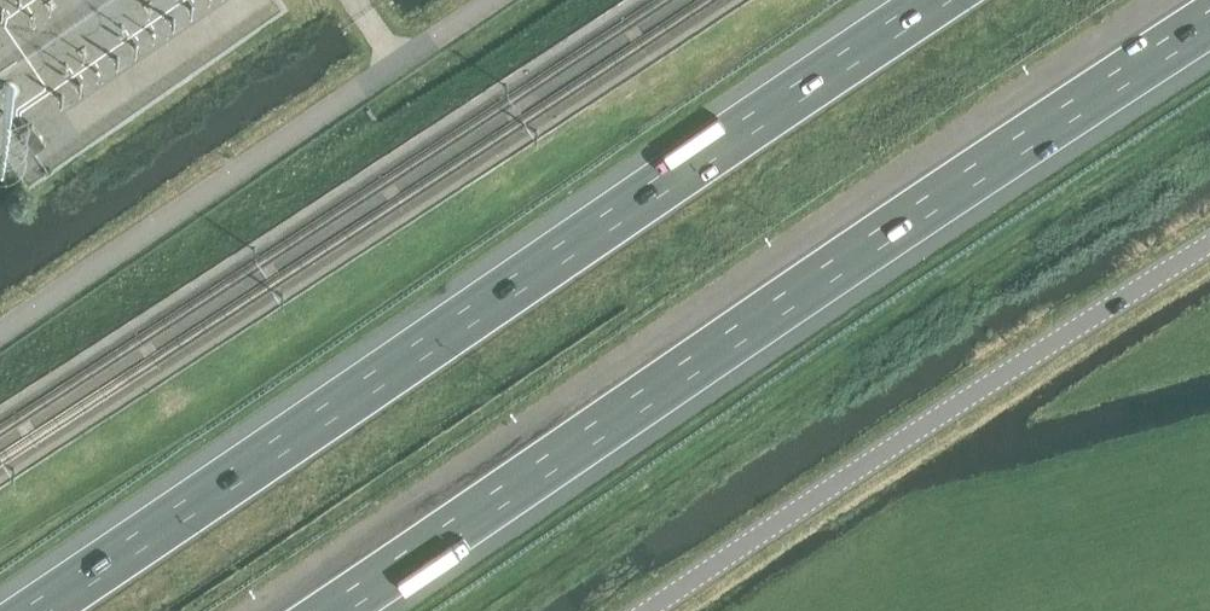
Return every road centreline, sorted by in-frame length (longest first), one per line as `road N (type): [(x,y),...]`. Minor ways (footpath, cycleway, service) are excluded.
road 1 (motorway): [(919,0),(22,610)]
road 2 (motorway): [(327,610),(1209,15)]
road 3 (tertiary): [(646,610),(1209,245)]
road 4 (unclassified): [(492,0),(0,333)]

